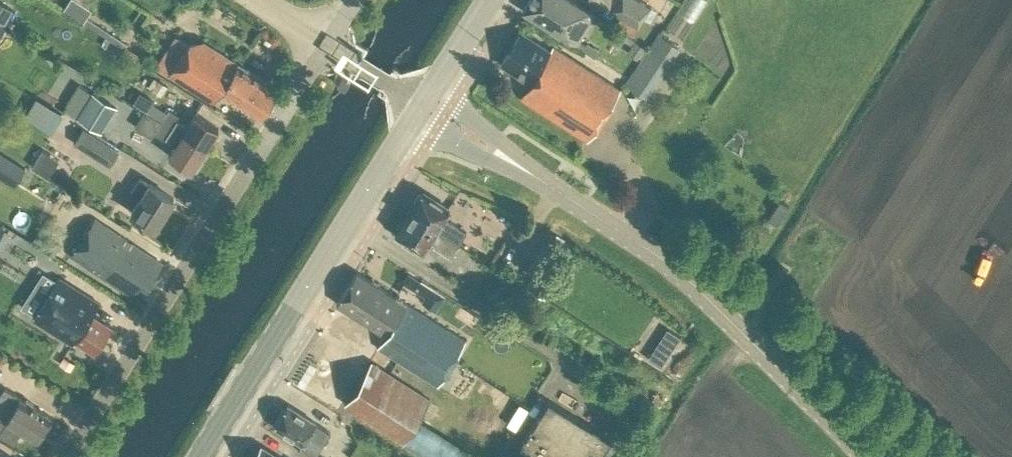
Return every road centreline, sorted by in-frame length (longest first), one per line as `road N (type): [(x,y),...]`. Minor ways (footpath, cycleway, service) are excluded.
road 1 (unclassified): [(865,456),(659,254),(424,104)]
road 2 (unclassified): [(64,456),(327,44)]
road 3 (primary): [(200,456),(424,104)]
road 4 (primary): [(424,104),(490,0)]

